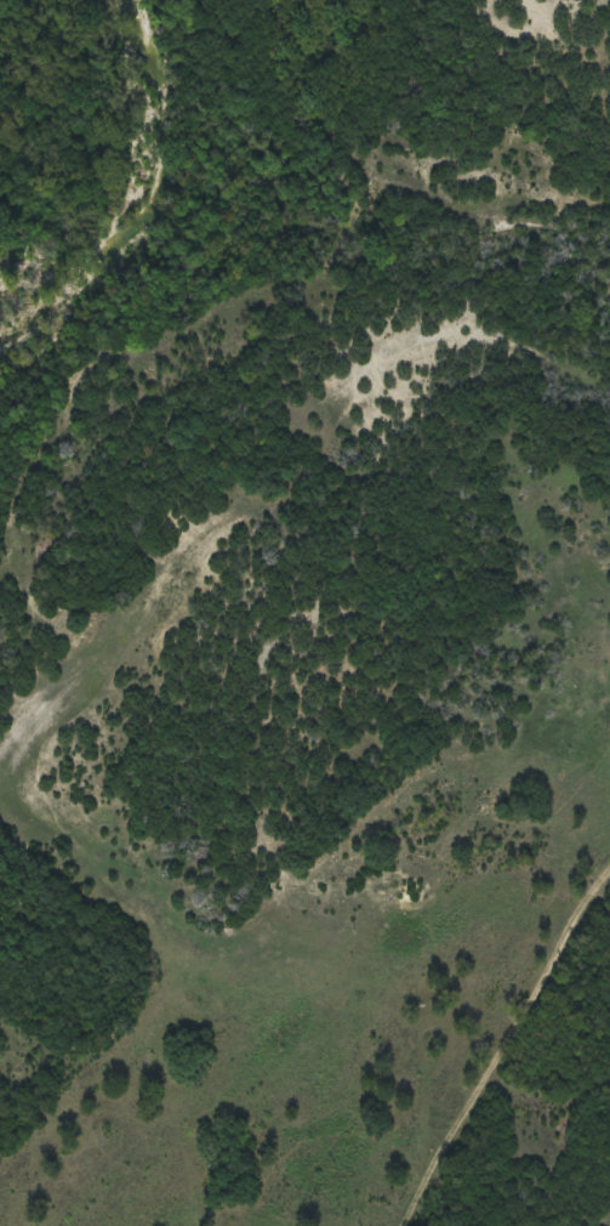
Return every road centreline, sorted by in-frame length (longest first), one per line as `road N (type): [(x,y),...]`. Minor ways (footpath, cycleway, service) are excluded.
road 1 (residential): [(390,1225),(545,986),(609,866)]

